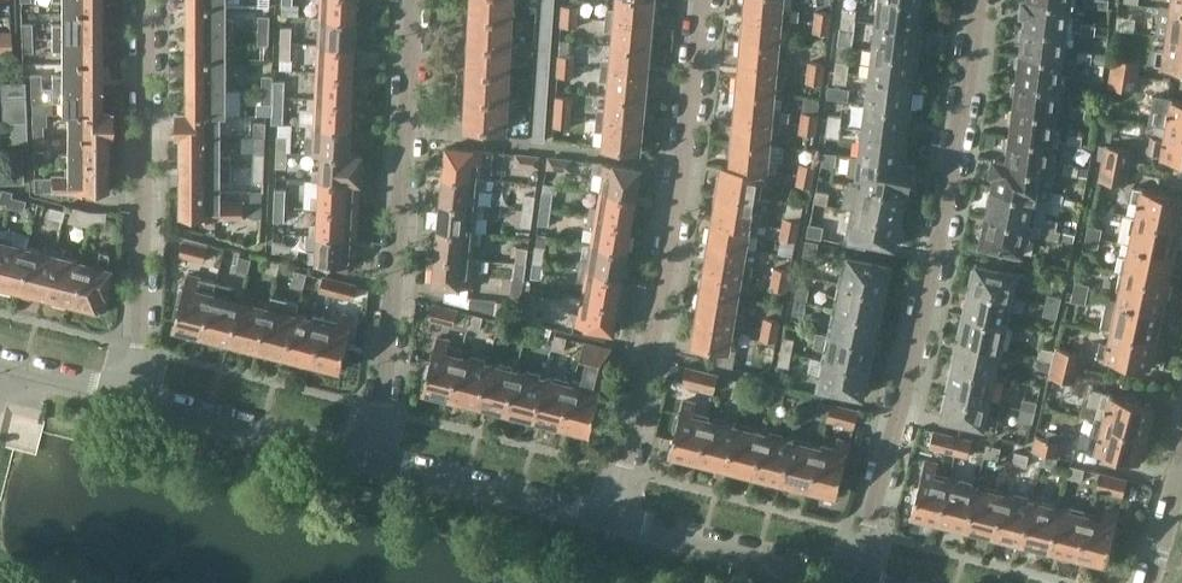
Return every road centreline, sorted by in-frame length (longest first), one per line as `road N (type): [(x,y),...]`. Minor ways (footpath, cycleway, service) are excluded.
road 1 (residential): [(855,580),(923,313),(978,0)]
road 2 (residential): [(702,0),(671,231),(613,518)]
road 3 (residential): [(381,458),(412,0)]
road 4 (residential): [(144,0),(138,393)]
road 5 (residential): [(381,458),(138,393)]
road 6 (residential): [(855,580),(613,518)]
road 7 (residential): [(613,518),(381,458)]
road 8 (residential): [(138,393),(0,360)]
road 9 (unclassified): [(1147,582),(1181,461)]

